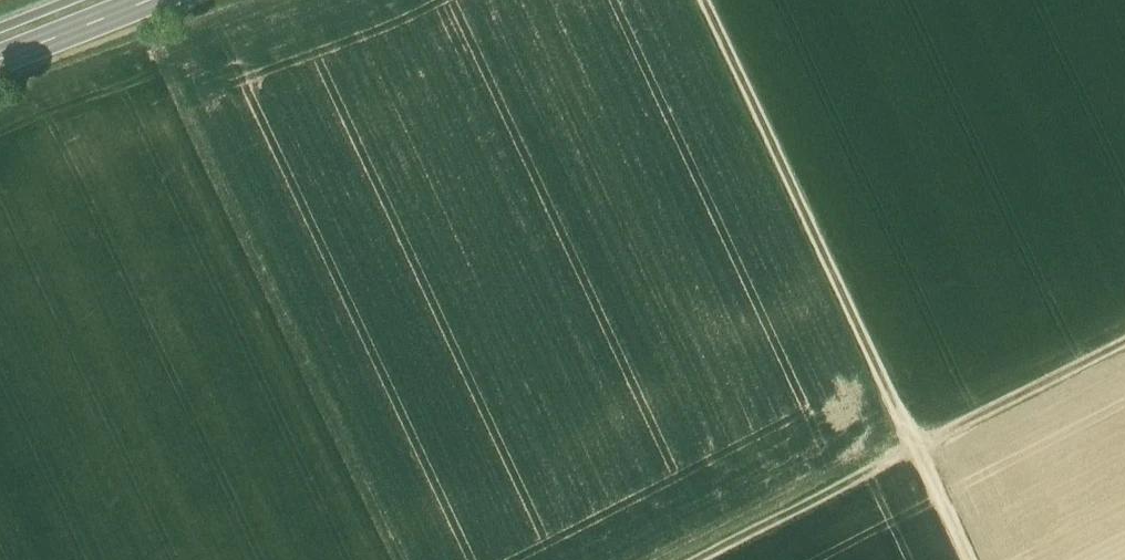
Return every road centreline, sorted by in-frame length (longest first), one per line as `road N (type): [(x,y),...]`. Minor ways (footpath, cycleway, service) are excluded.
road 1 (track): [(968,559),(702,0)]
road 2 (track): [(696,559),(1124,343)]
road 3 (secondary): [(0,59),(146,0)]

